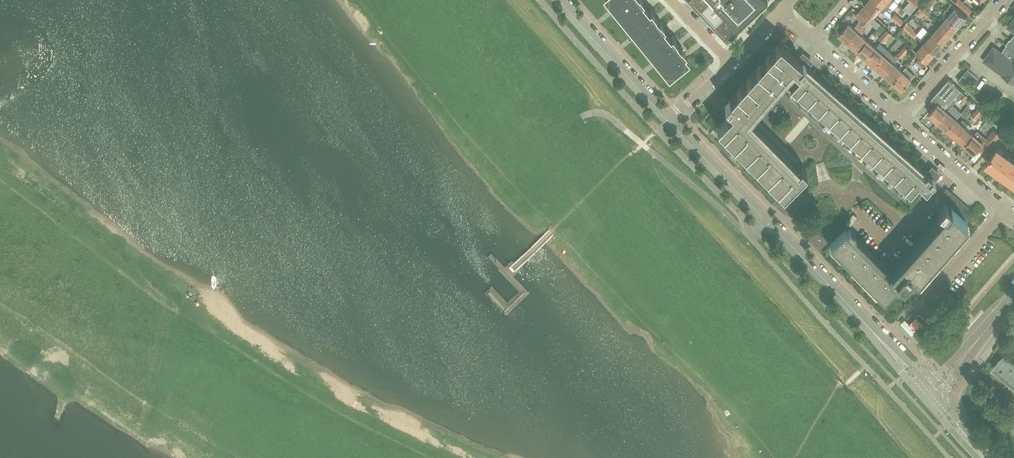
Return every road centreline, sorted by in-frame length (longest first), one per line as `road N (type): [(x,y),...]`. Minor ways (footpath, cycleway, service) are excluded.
road 1 (tertiary): [(928,393),(668,120)]
road 2 (tertiary): [(668,120),(559,0)]
road 3 (residential): [(900,119),(1003,0)]
road 4 (residential): [(905,326),(1005,209)]
road 5 (residential): [(1005,209),(900,119)]
road 6 (tertiary): [(928,393),(1013,291)]

